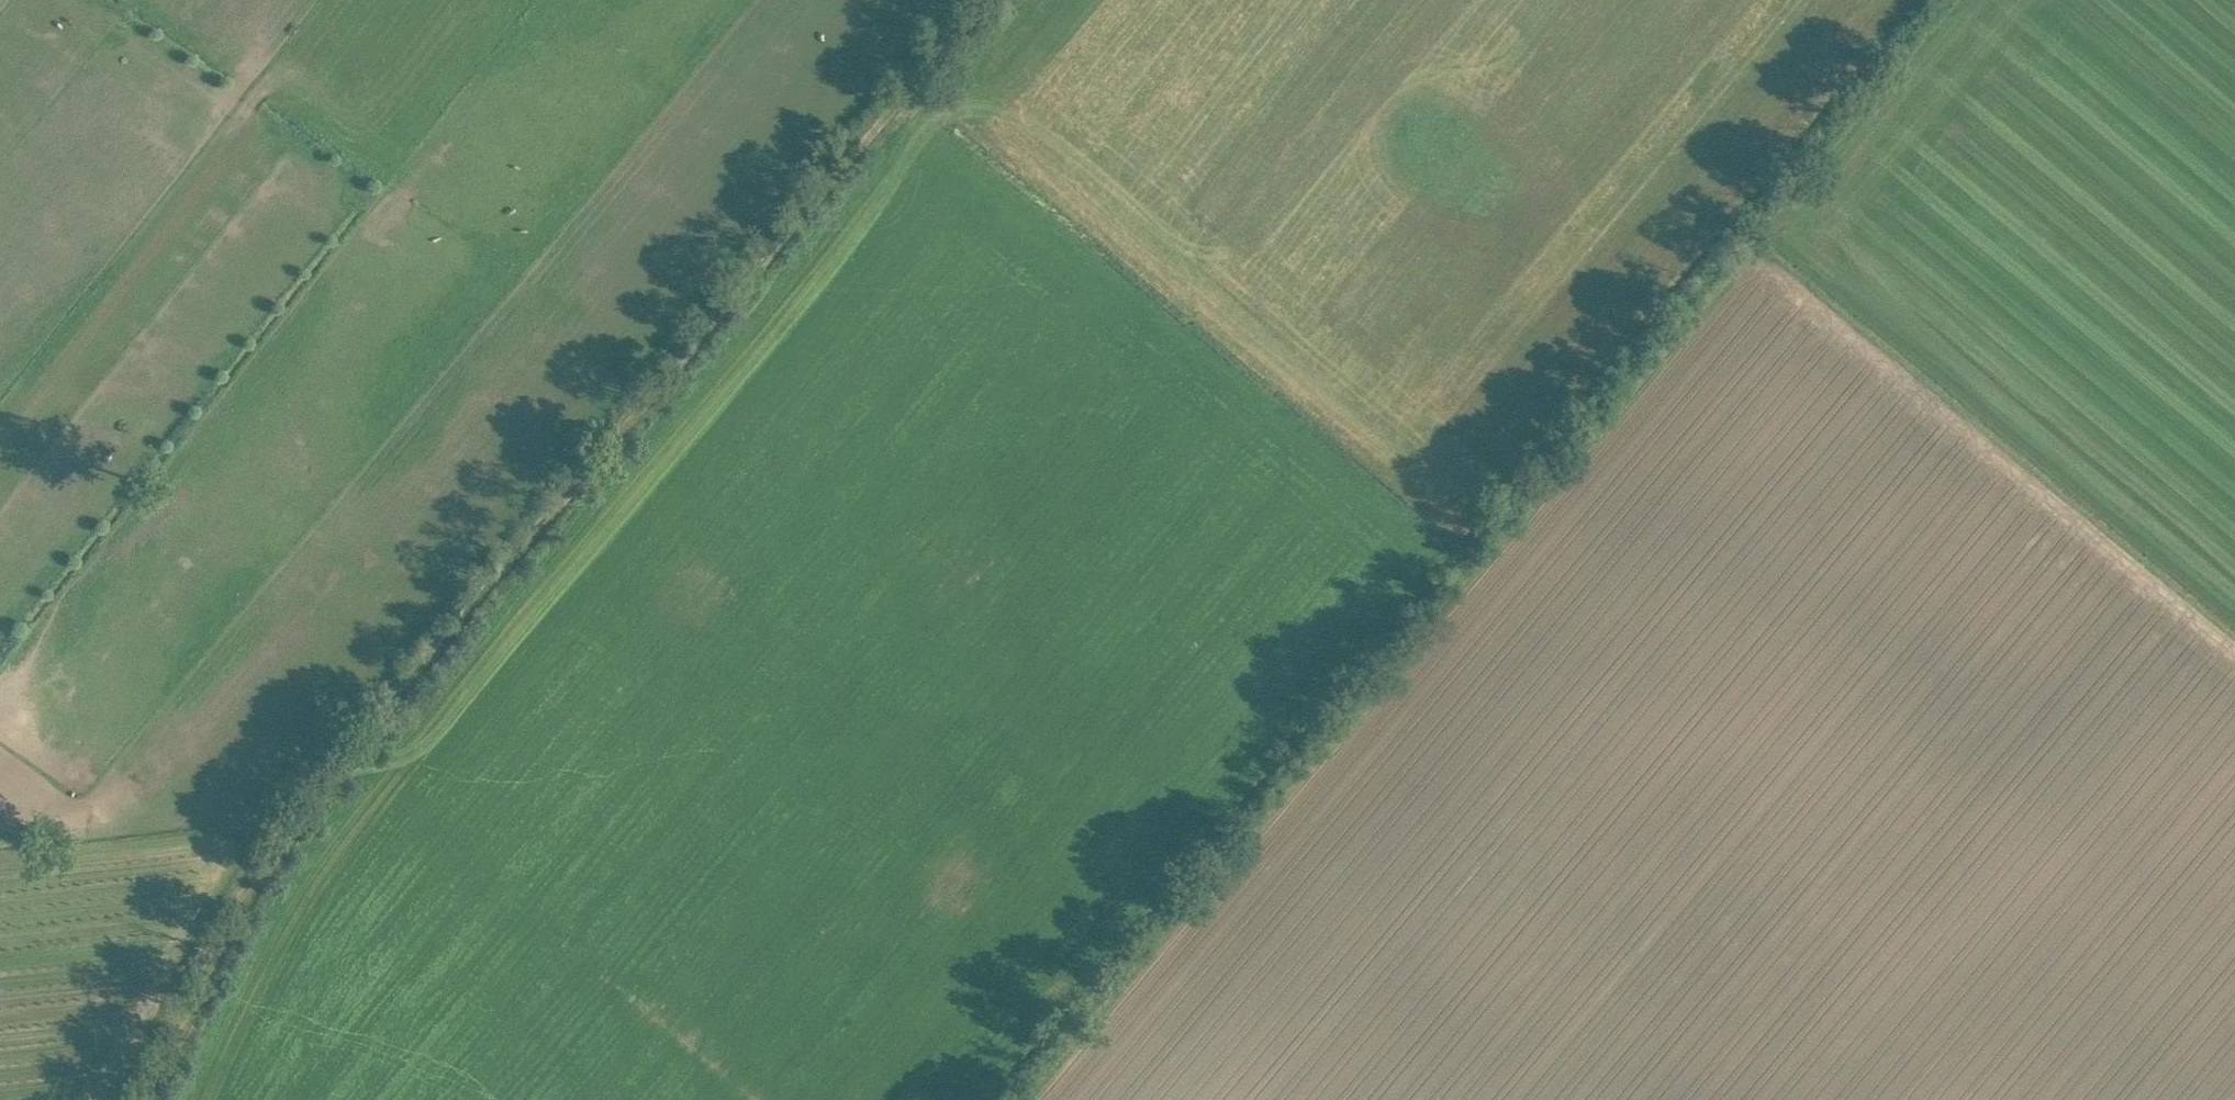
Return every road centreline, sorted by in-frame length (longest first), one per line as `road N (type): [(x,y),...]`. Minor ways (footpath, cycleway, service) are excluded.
road 1 (track): [(150,1099),(268,874),(985,0)]

